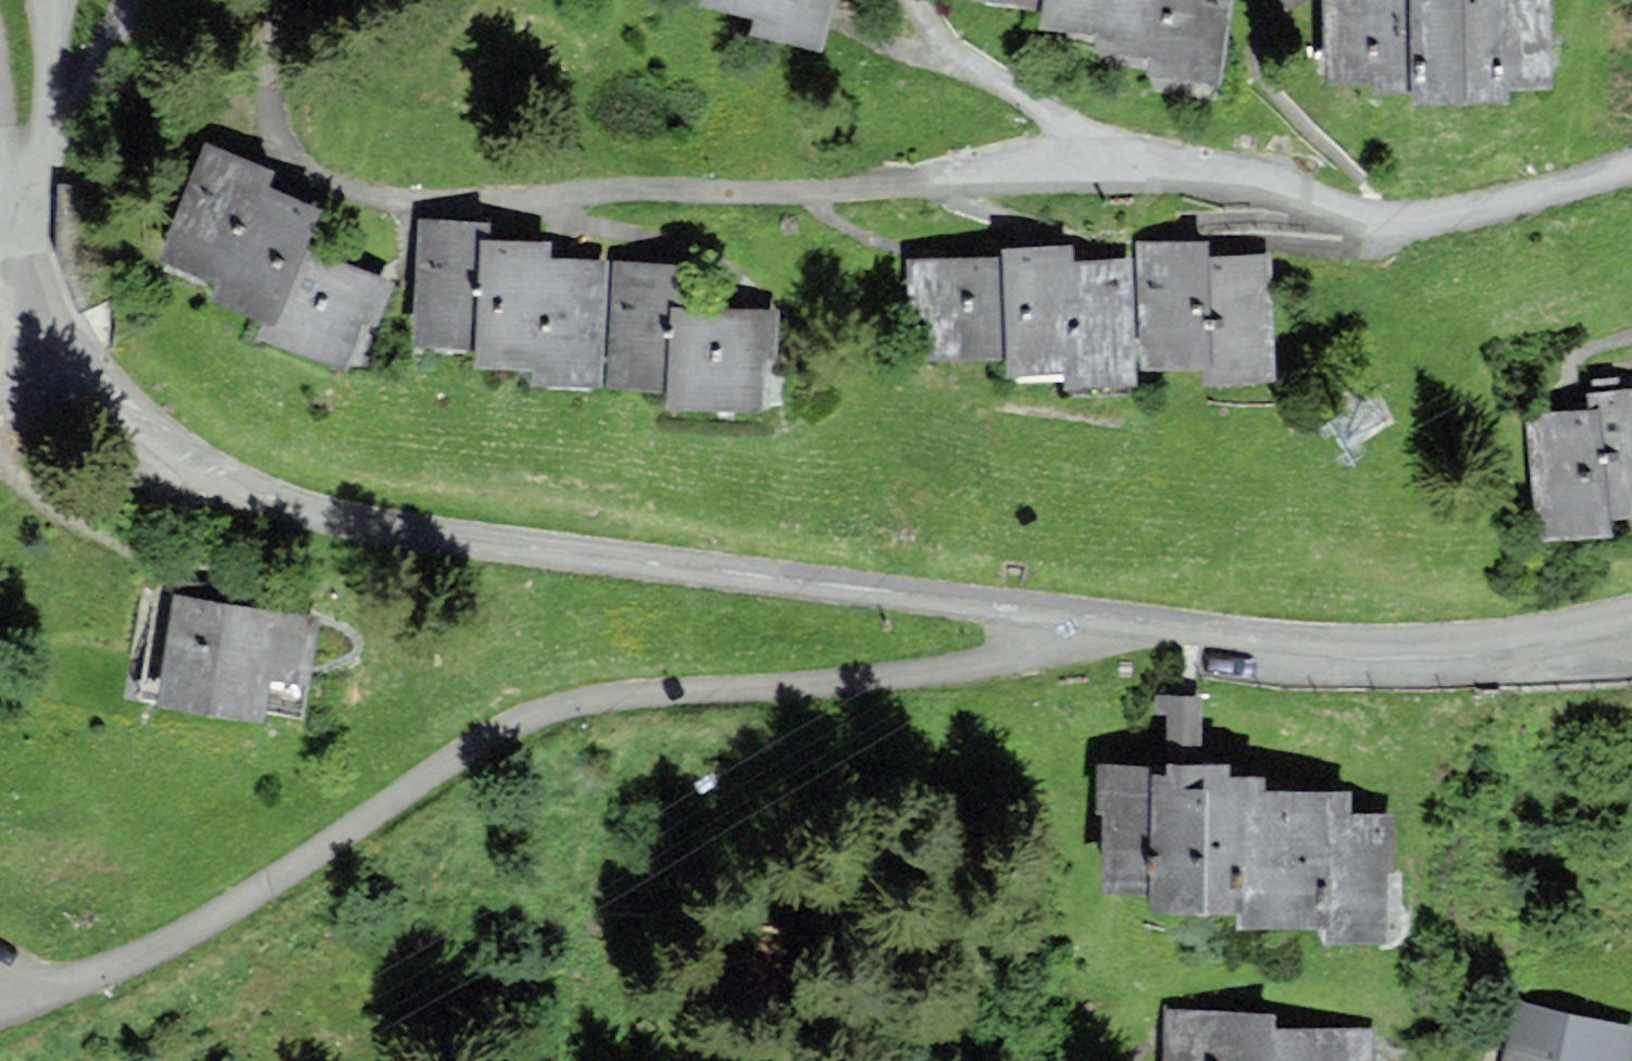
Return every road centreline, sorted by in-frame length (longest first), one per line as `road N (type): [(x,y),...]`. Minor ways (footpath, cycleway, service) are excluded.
road 1 (residential): [(0,108),(22,240),(72,351),(164,458),(339,523),(1111,635)]
road 2 (residential): [(1111,635),(1036,669),(606,709),(486,741),(160,961),(29,1009),(0,1010)]
road 3 (residential): [(1631,168),(1430,217),(1388,219),(1240,175),(1062,157)]
road 4 (residential): [(1111,635),(1233,652),(1439,652),(1631,621)]
road 5 (track): [(54,112),(134,0)]

